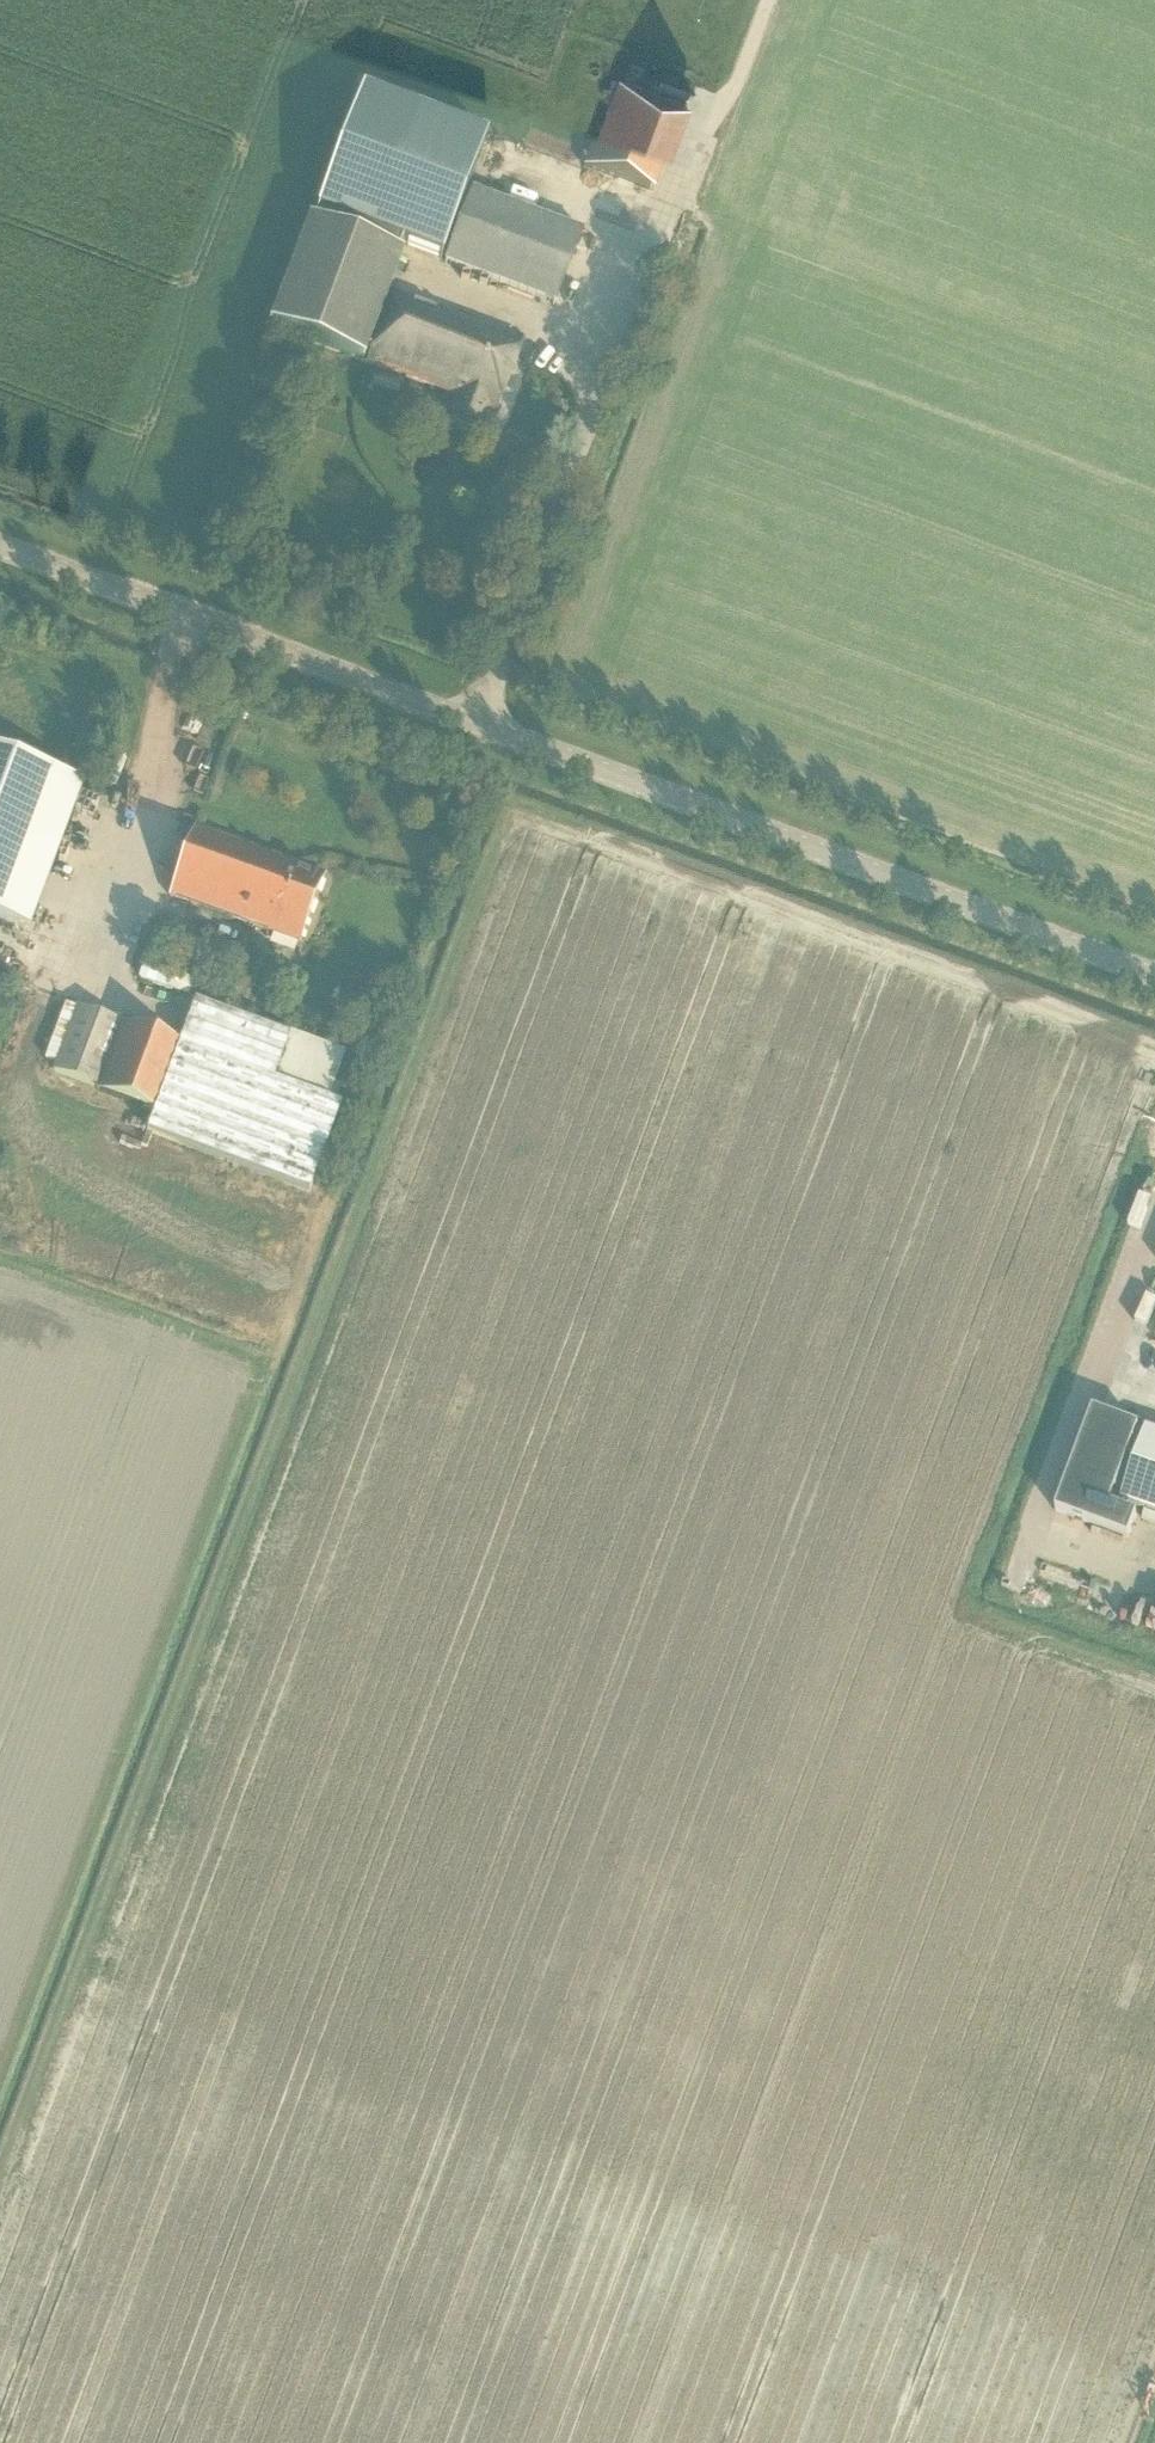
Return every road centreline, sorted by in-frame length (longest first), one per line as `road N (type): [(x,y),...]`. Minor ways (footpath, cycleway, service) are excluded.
road 1 (tertiary): [(1154,974),(0,545)]

